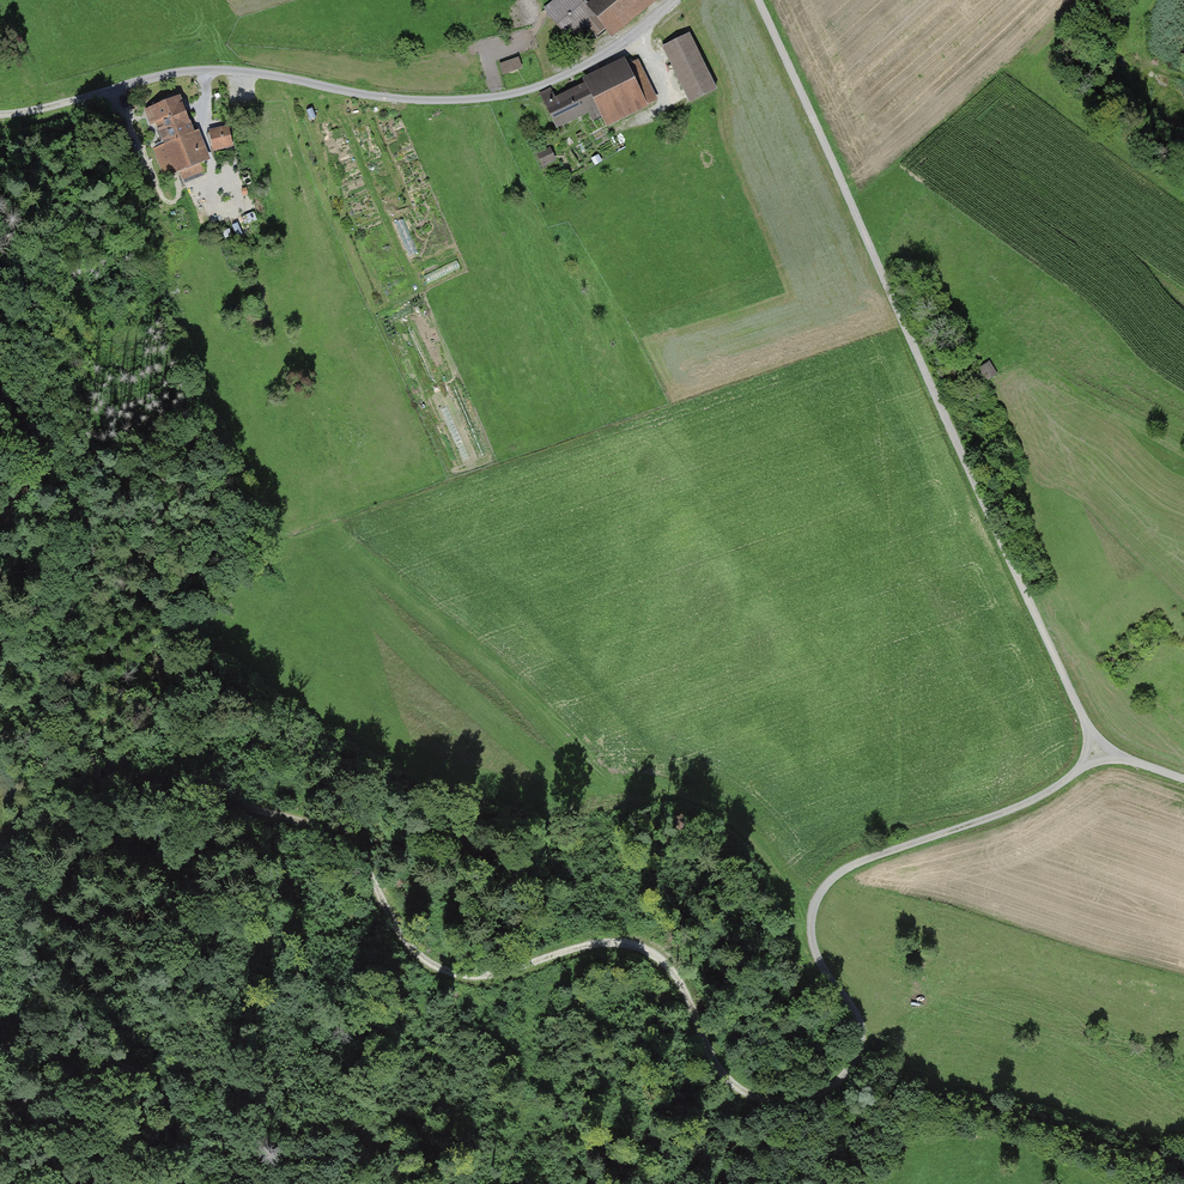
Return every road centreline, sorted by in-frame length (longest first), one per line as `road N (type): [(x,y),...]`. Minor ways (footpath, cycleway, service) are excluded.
road 1 (track): [(1066,780),(837,878),(816,900),(810,934),(825,973),(857,1016),(855,1057),(810,1098),(763,1101),(736,1090),(680,980),(640,946),(591,941),(522,968),(466,978),(415,957),(357,847),(336,834),(133,776),(85,746),(46,703),(38,679),(49,644),(87,592),(72,527)]
road 2 (track): [(1183,782),(1111,752),(1082,721),(758,0)]
road 3 (track): [(465,101),(602,430),(905,326)]
road 4 (unclassified): [(208,71),(404,102),(496,99),(562,78),(671,0)]
road 5 (track): [(602,430),(274,542)]
road 6 (track): [(0,1048),(142,1070),(162,1092),(185,1183)]
road 7 (track): [(72,527),(0,399)]
road 8 (track): [(1183,455),(1060,385)]
road 9 (track): [(72,103),(150,78),(208,71)]

